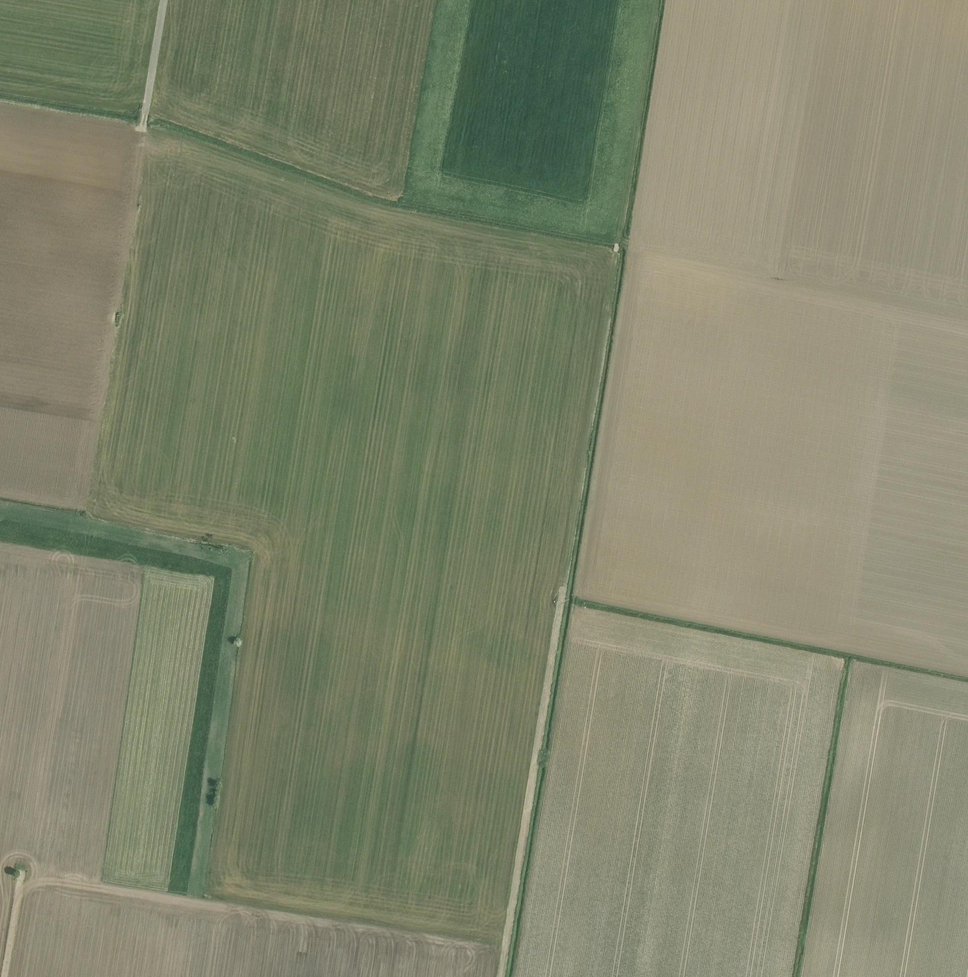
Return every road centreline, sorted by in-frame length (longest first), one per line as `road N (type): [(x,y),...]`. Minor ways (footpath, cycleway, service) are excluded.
road 1 (unclassified): [(144,122),(165,0)]

